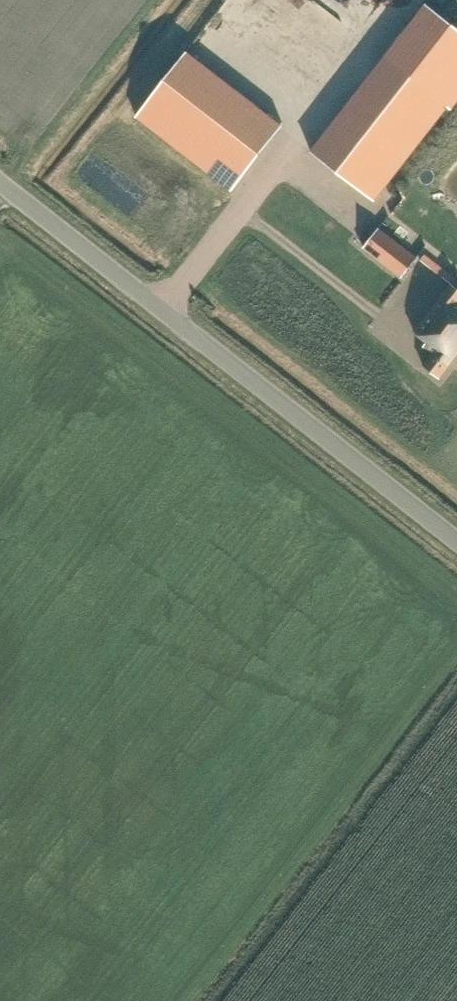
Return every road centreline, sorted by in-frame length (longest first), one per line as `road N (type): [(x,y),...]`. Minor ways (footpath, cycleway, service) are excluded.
road 1 (tertiary): [(456,540),(0,182)]

